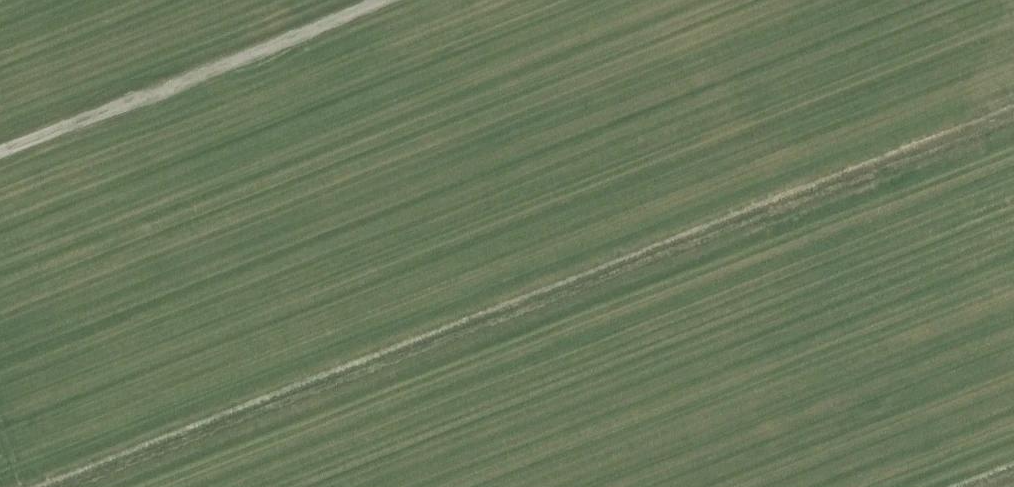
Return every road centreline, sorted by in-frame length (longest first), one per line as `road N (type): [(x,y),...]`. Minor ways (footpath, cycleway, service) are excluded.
road 1 (track): [(0,150),(386,0)]

